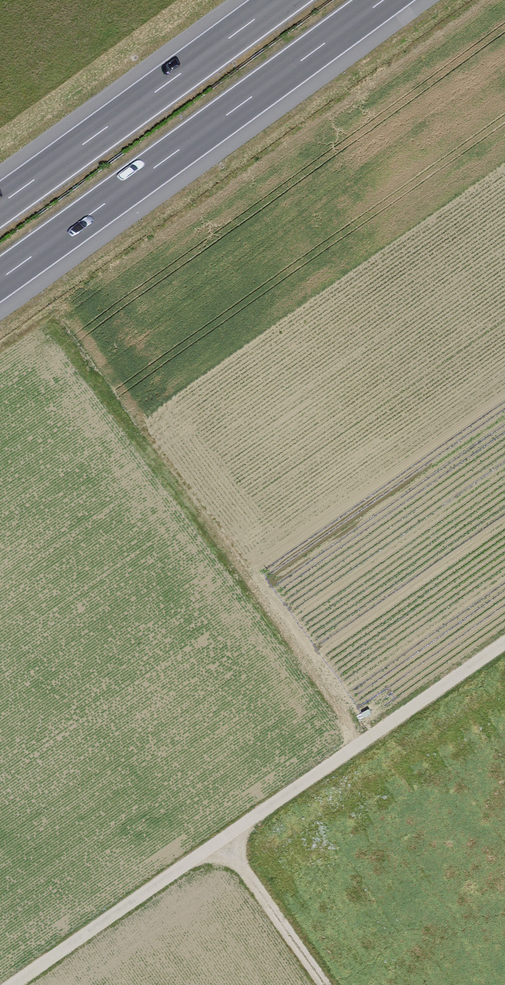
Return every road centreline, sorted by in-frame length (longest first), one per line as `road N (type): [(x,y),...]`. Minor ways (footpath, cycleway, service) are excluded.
road 1 (motorway): [(0,279),(383,0)]
road 2 (motorway): [(280,0),(0,204)]
road 3 (track): [(224,840),(504,644)]
road 4 (track): [(15,984),(224,840)]
road 5 (track): [(323,984),(224,840)]

